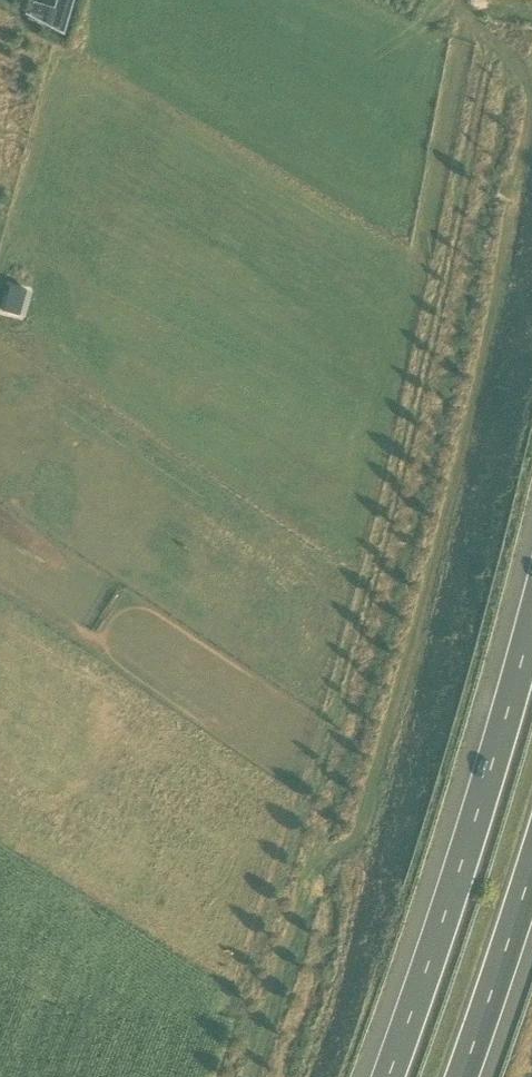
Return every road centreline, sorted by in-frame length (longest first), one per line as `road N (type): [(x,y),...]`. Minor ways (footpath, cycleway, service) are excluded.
road 1 (motorway): [(531,621),(480,811),(389,1076)]
road 2 (motorway): [(461,1076),(531,870)]

